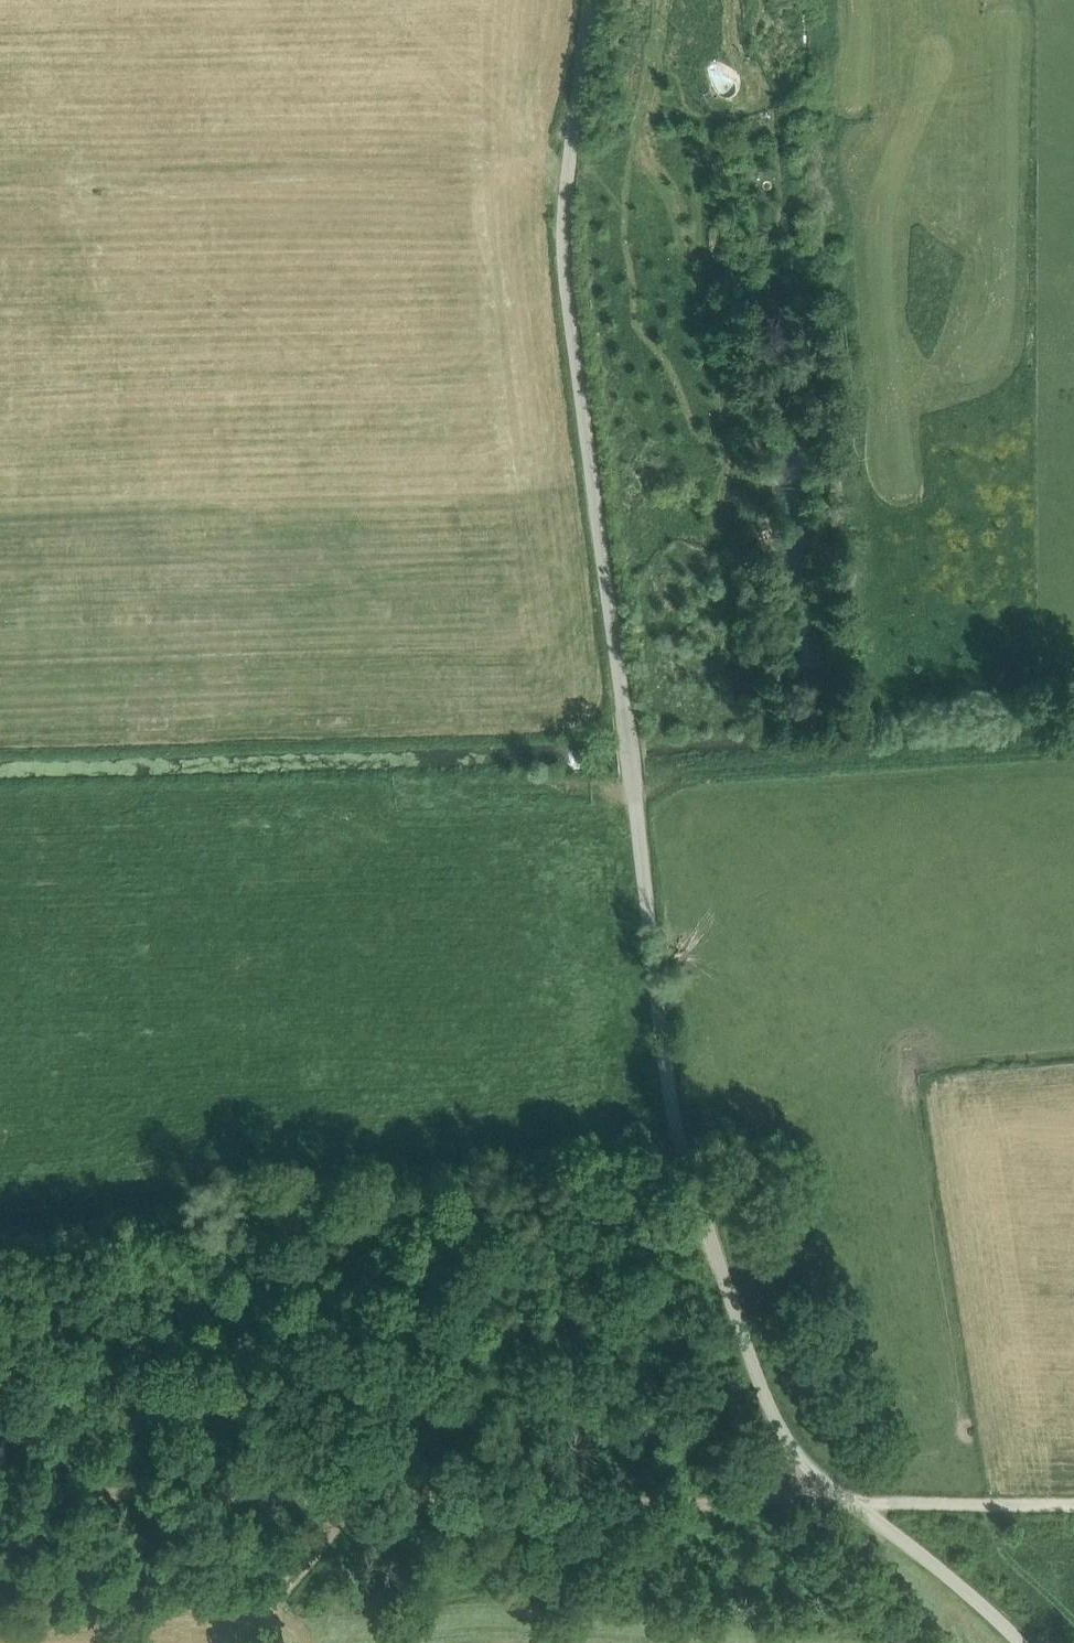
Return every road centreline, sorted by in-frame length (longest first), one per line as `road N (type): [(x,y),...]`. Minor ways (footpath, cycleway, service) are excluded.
road 1 (unclassified): [(591,0),(564,247),(666,1067),(688,1168),(777,1427),(799,1459),(1021,1642)]
road 2 (track): [(823,1478),(783,1500),(743,1506),(0,1493)]
road 3 (track): [(1073,1506),(857,1505)]

